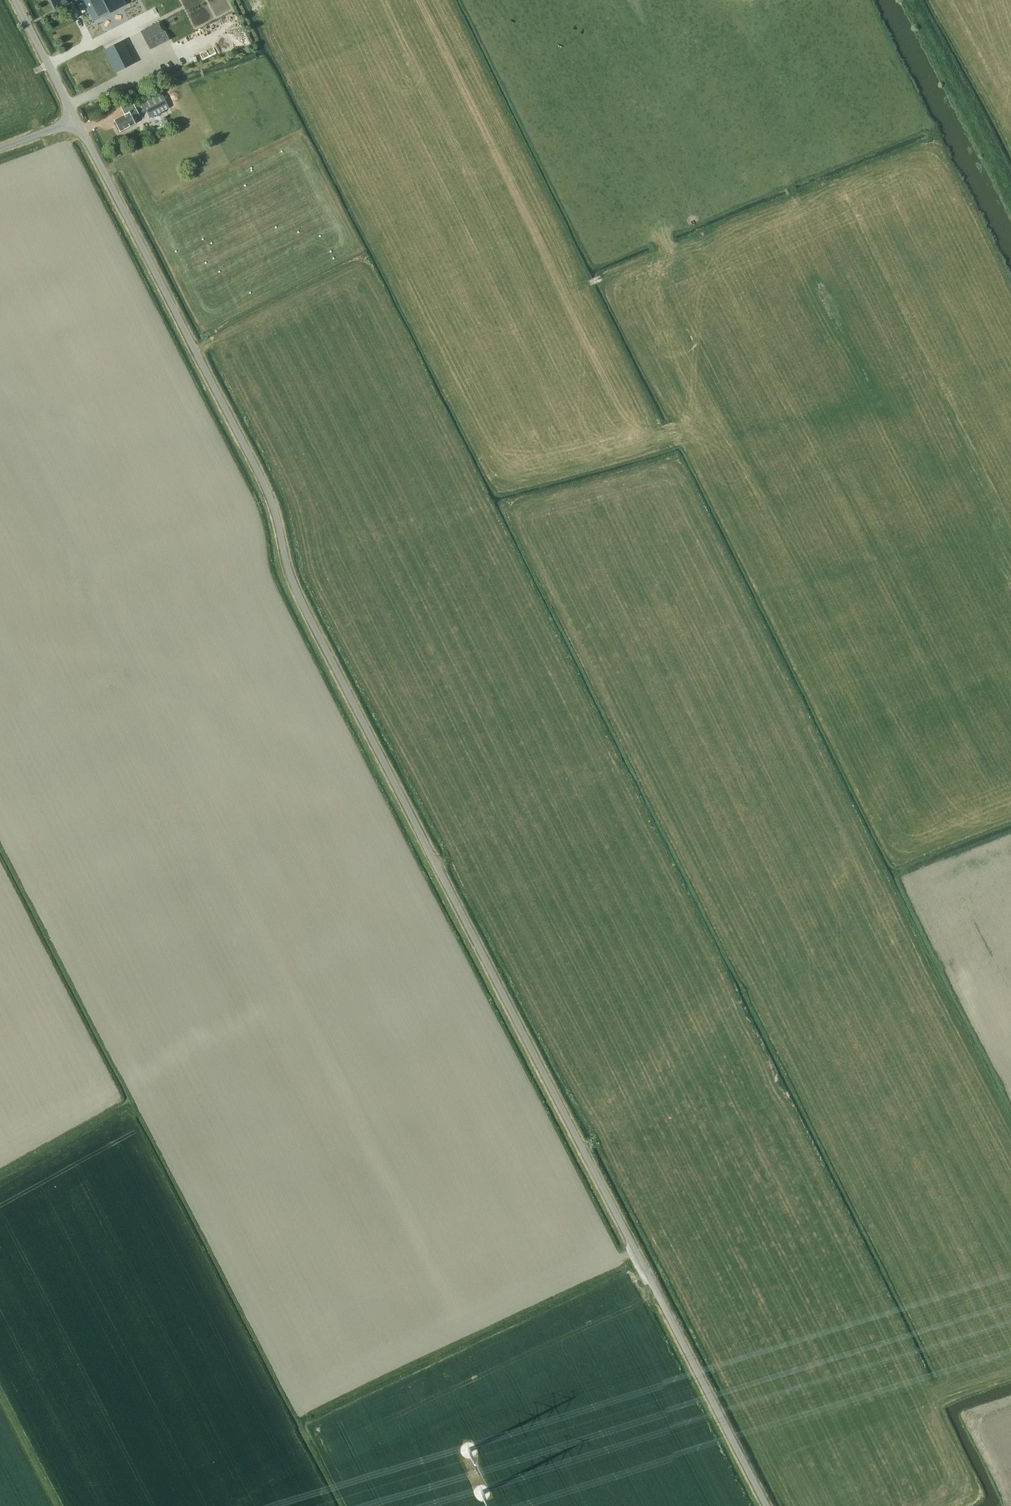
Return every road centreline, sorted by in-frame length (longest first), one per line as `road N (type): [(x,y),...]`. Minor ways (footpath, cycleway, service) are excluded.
road 1 (unclassified): [(768,1505),(289,572),(271,495),(75,118)]
road 2 (unclassified): [(75,118),(15,0)]
road 3 (track): [(0,1388),(61,1505)]

